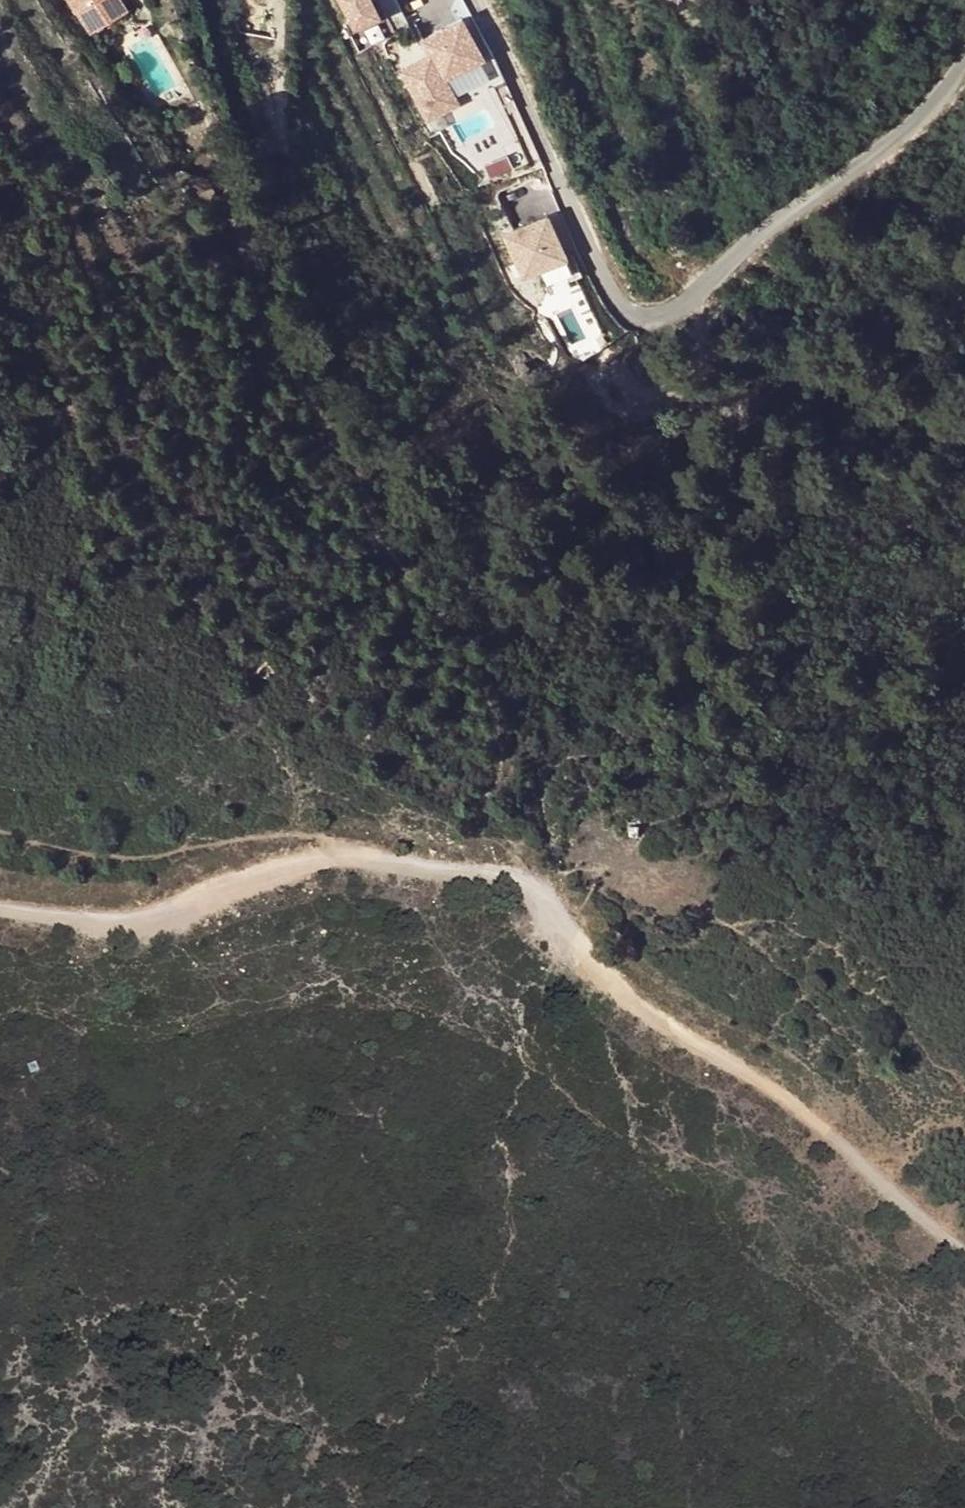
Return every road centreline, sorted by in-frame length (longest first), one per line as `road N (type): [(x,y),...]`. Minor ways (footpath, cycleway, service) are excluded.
road 1 (track): [(964,1270),(834,1183),(801,1132),(759,1090),(610,968),(535,869),(476,857),(285,860),(225,871),(114,932),(0,904)]
road 2 (residential): [(964,60),(874,159),(776,224),(687,310),(652,321),(618,302),(478,0)]

